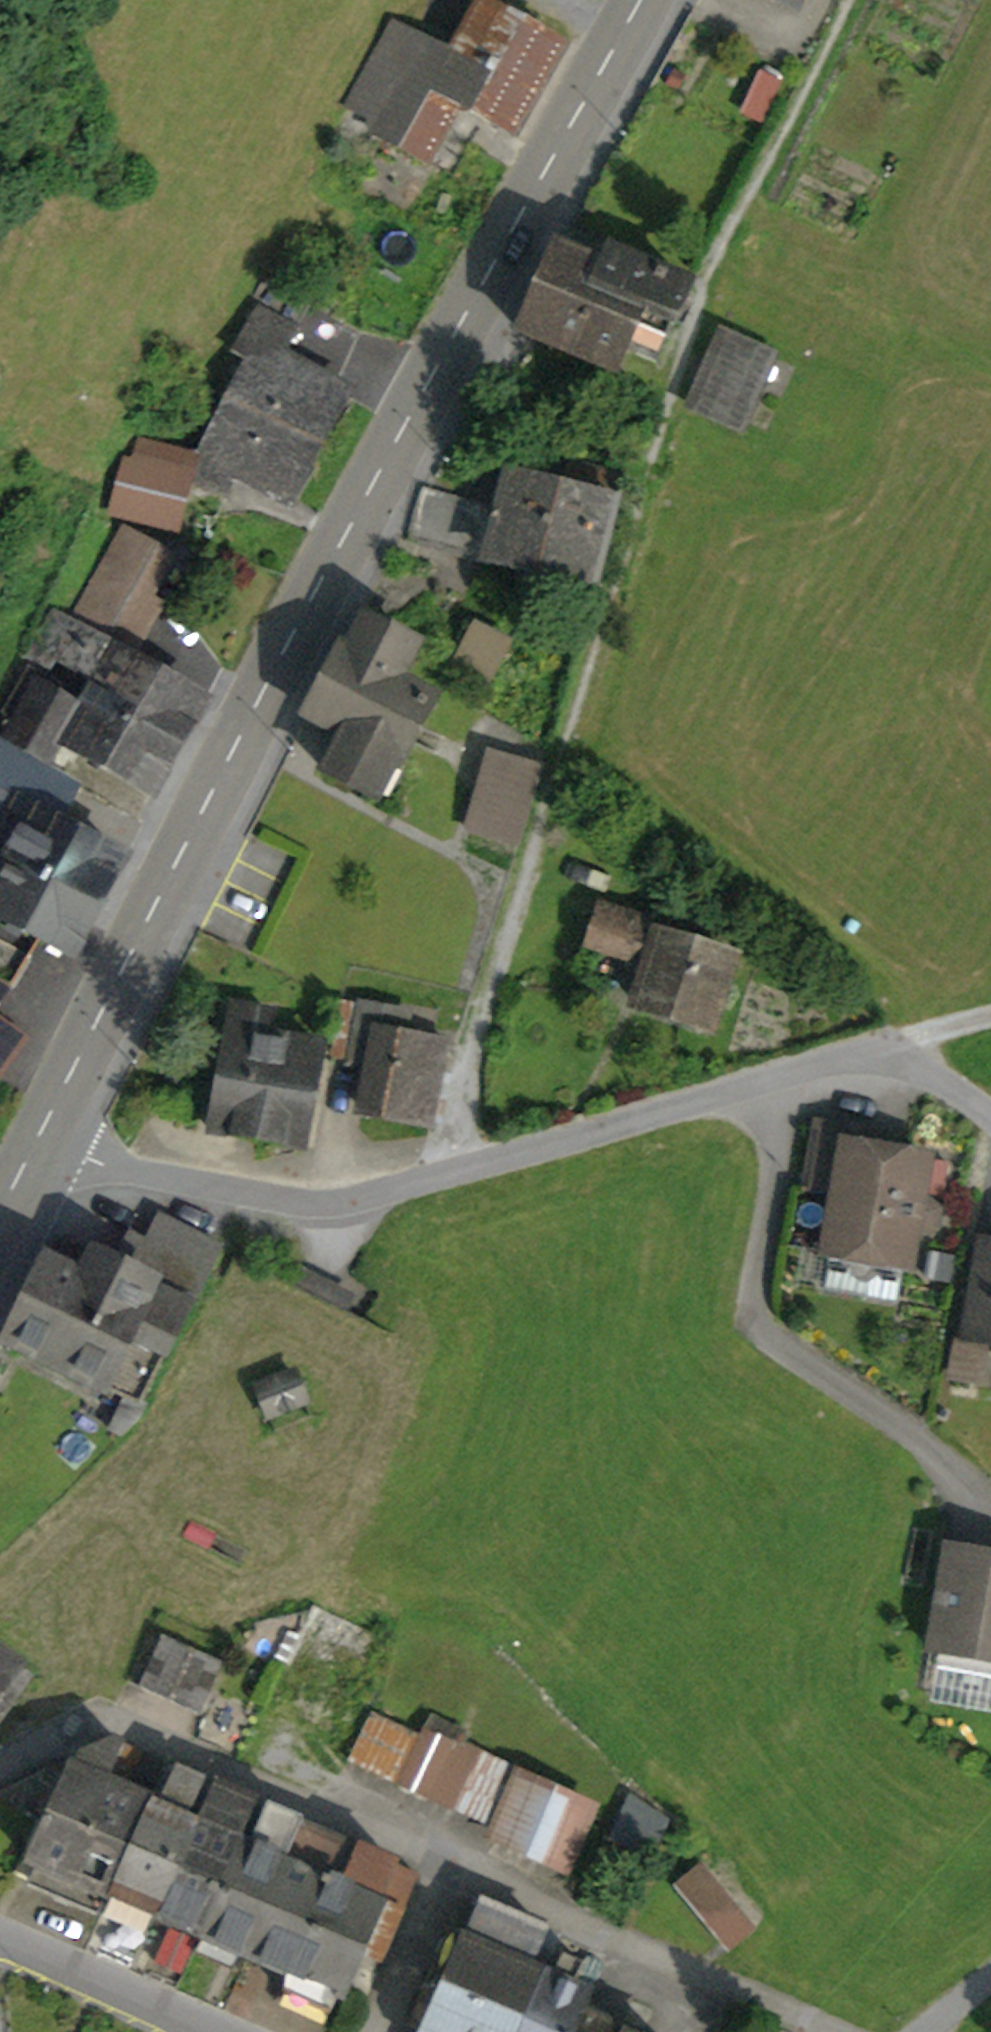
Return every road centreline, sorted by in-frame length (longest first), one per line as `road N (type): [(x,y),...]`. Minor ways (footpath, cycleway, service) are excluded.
road 1 (primary): [(638,0),(373,477),(37,1136)]
road 2 (residential): [(37,1136),(136,1174),(333,1203),(758,1082)]
road 3 (residential): [(0,1765),(104,1716),(448,1867)]
road 4 (residential): [(924,1445),(764,1335),(749,1298),(778,1123),(758,1082)]
road 5 (residential): [(448,1867),(830,2031)]
road 6 (residential): [(195,2031),(0,1947)]
road 7 (residential): [(377,2031),(448,1867)]
road 8 (residential): [(758,1082),(897,1044)]

